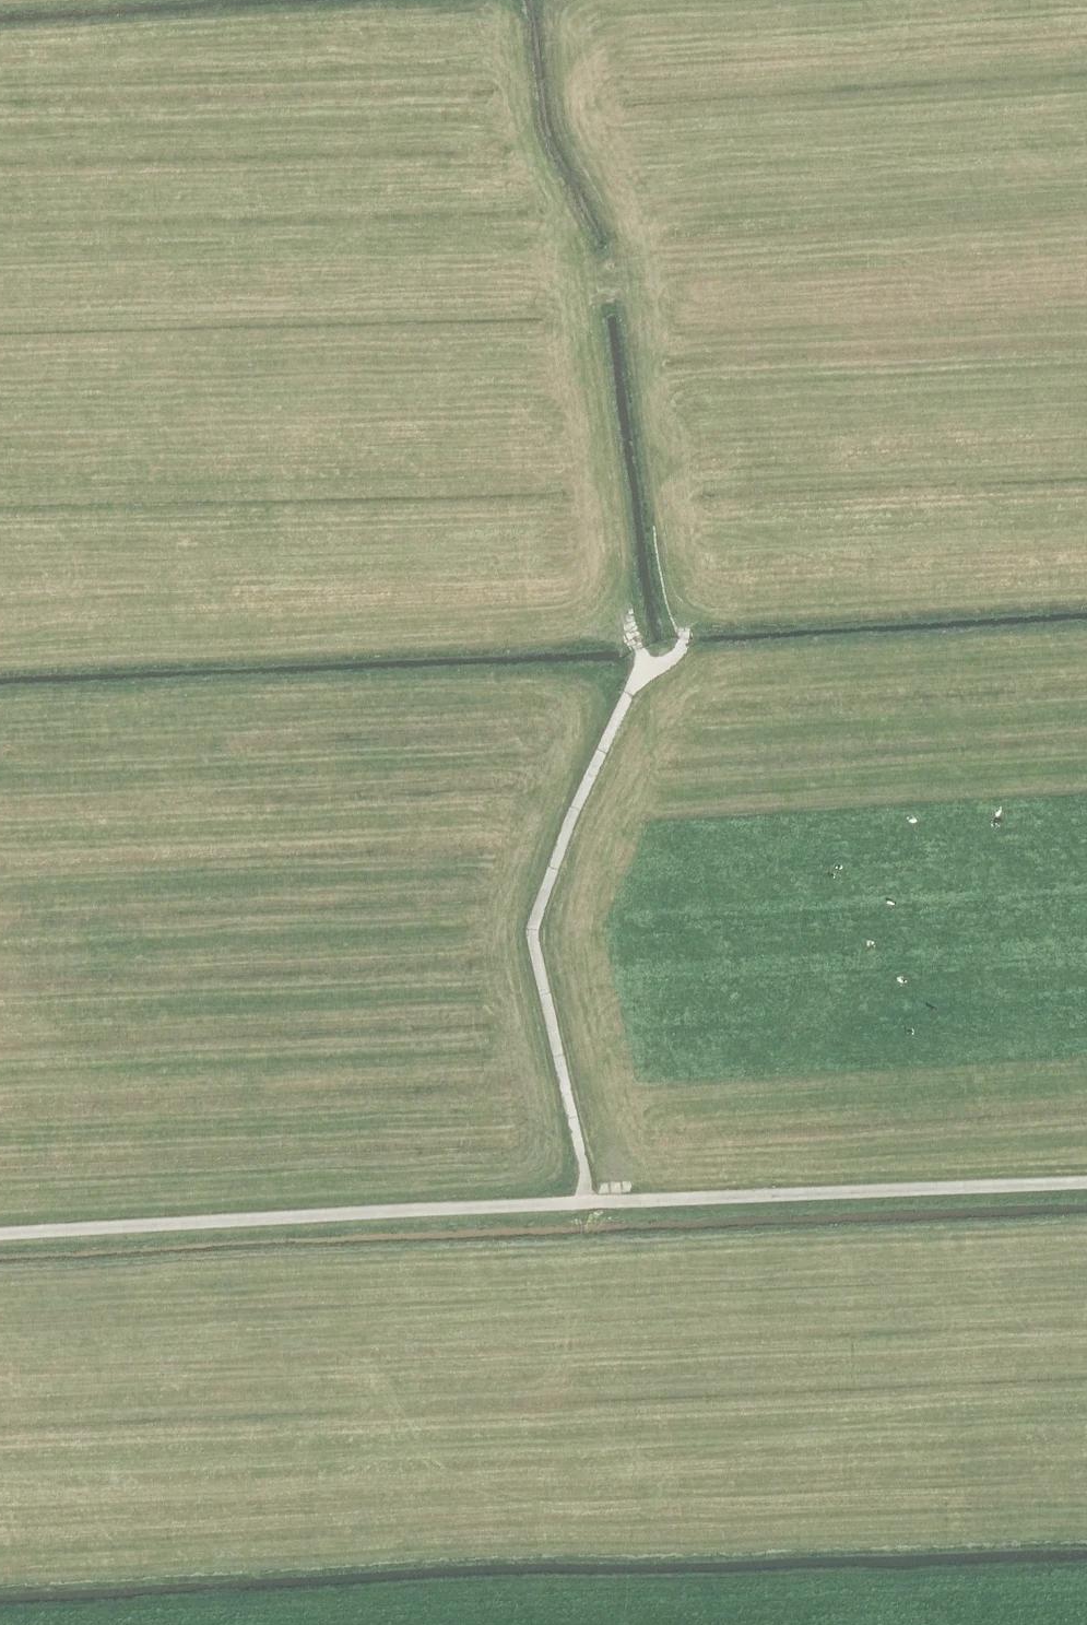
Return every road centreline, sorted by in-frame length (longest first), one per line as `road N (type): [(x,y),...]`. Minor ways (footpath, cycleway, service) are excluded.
road 1 (track): [(1086,1182),(0,1234)]
road 2 (track): [(684,634),(669,661),(630,693),(533,925),(586,1202)]

